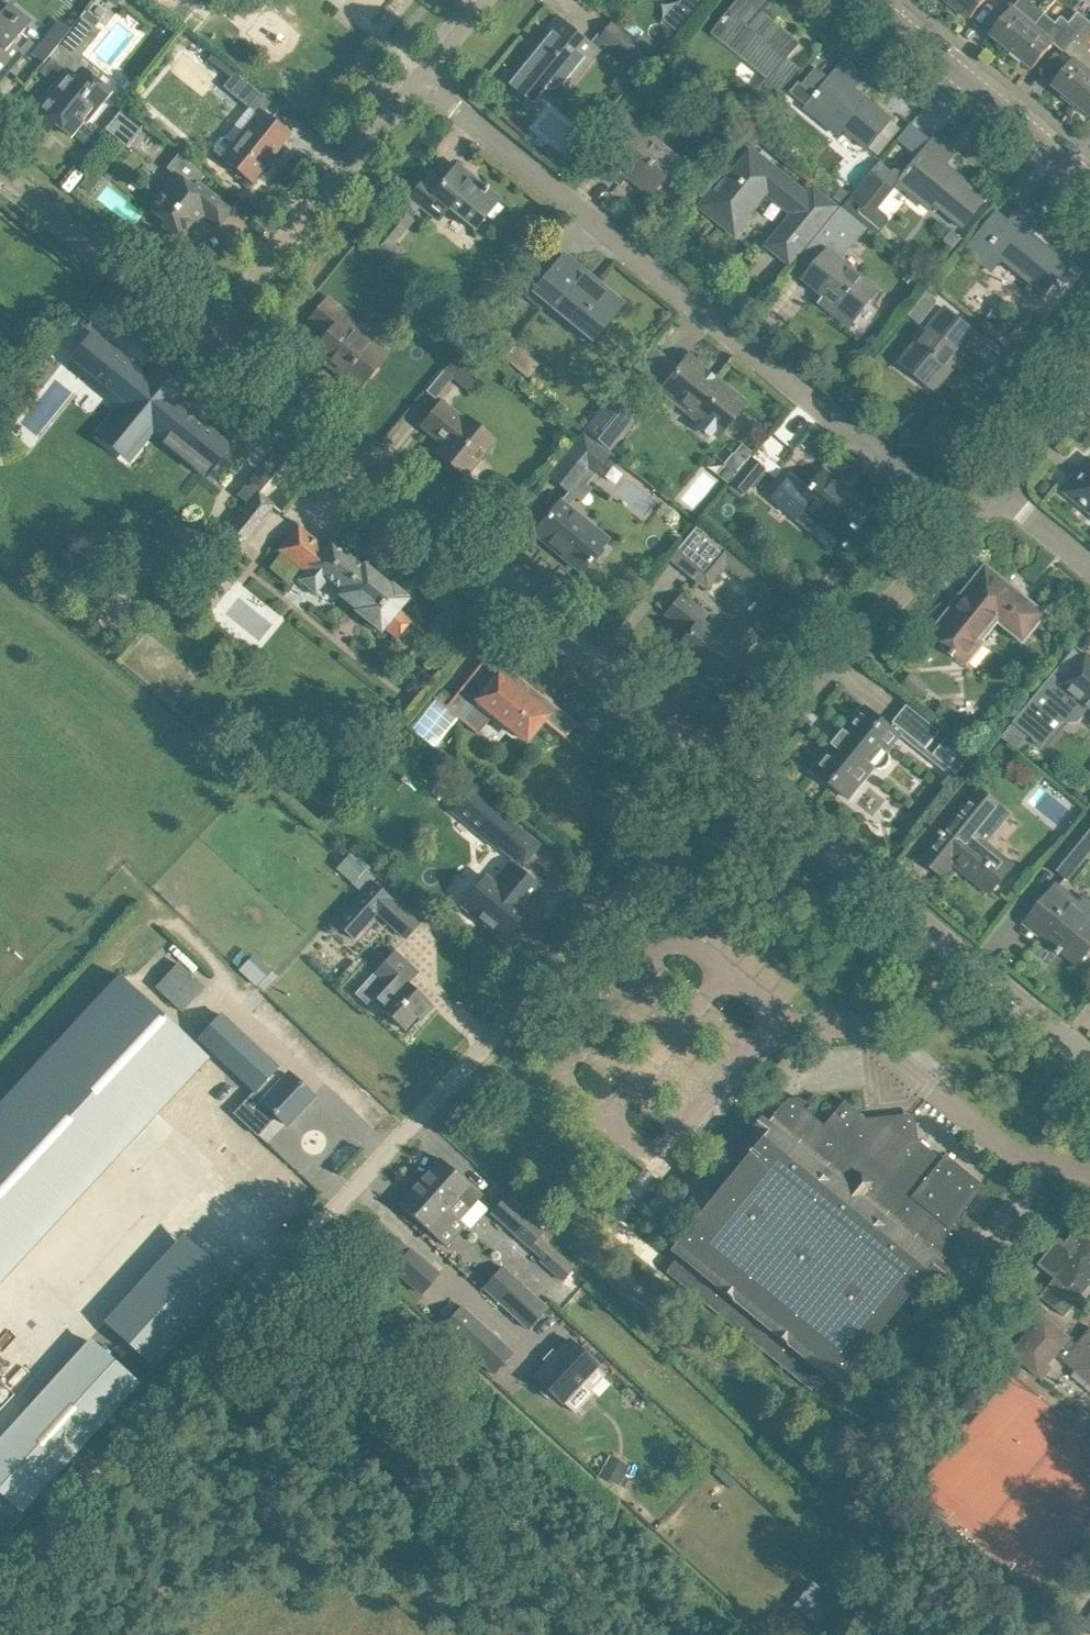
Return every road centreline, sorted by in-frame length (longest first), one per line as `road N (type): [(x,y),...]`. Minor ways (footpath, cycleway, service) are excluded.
road 1 (residential): [(963,528),(419,76)]
road 2 (unclassified): [(732,771),(202,339)]
road 3 (residential): [(304,1230),(732,771)]
road 4 (unclassified): [(1089,1062),(732,771)]
road 5 (track): [(0,1571),(304,1230)]
road 6 (residential): [(419,76),(202,339)]
road 7 (residential): [(732,771),(963,528)]
road 8 (tertiary): [(1089,184),(865,0)]
road 9 (unclassified): [(202,339),(0,171)]
road 10 (residential): [(1001,488),(1089,388)]

